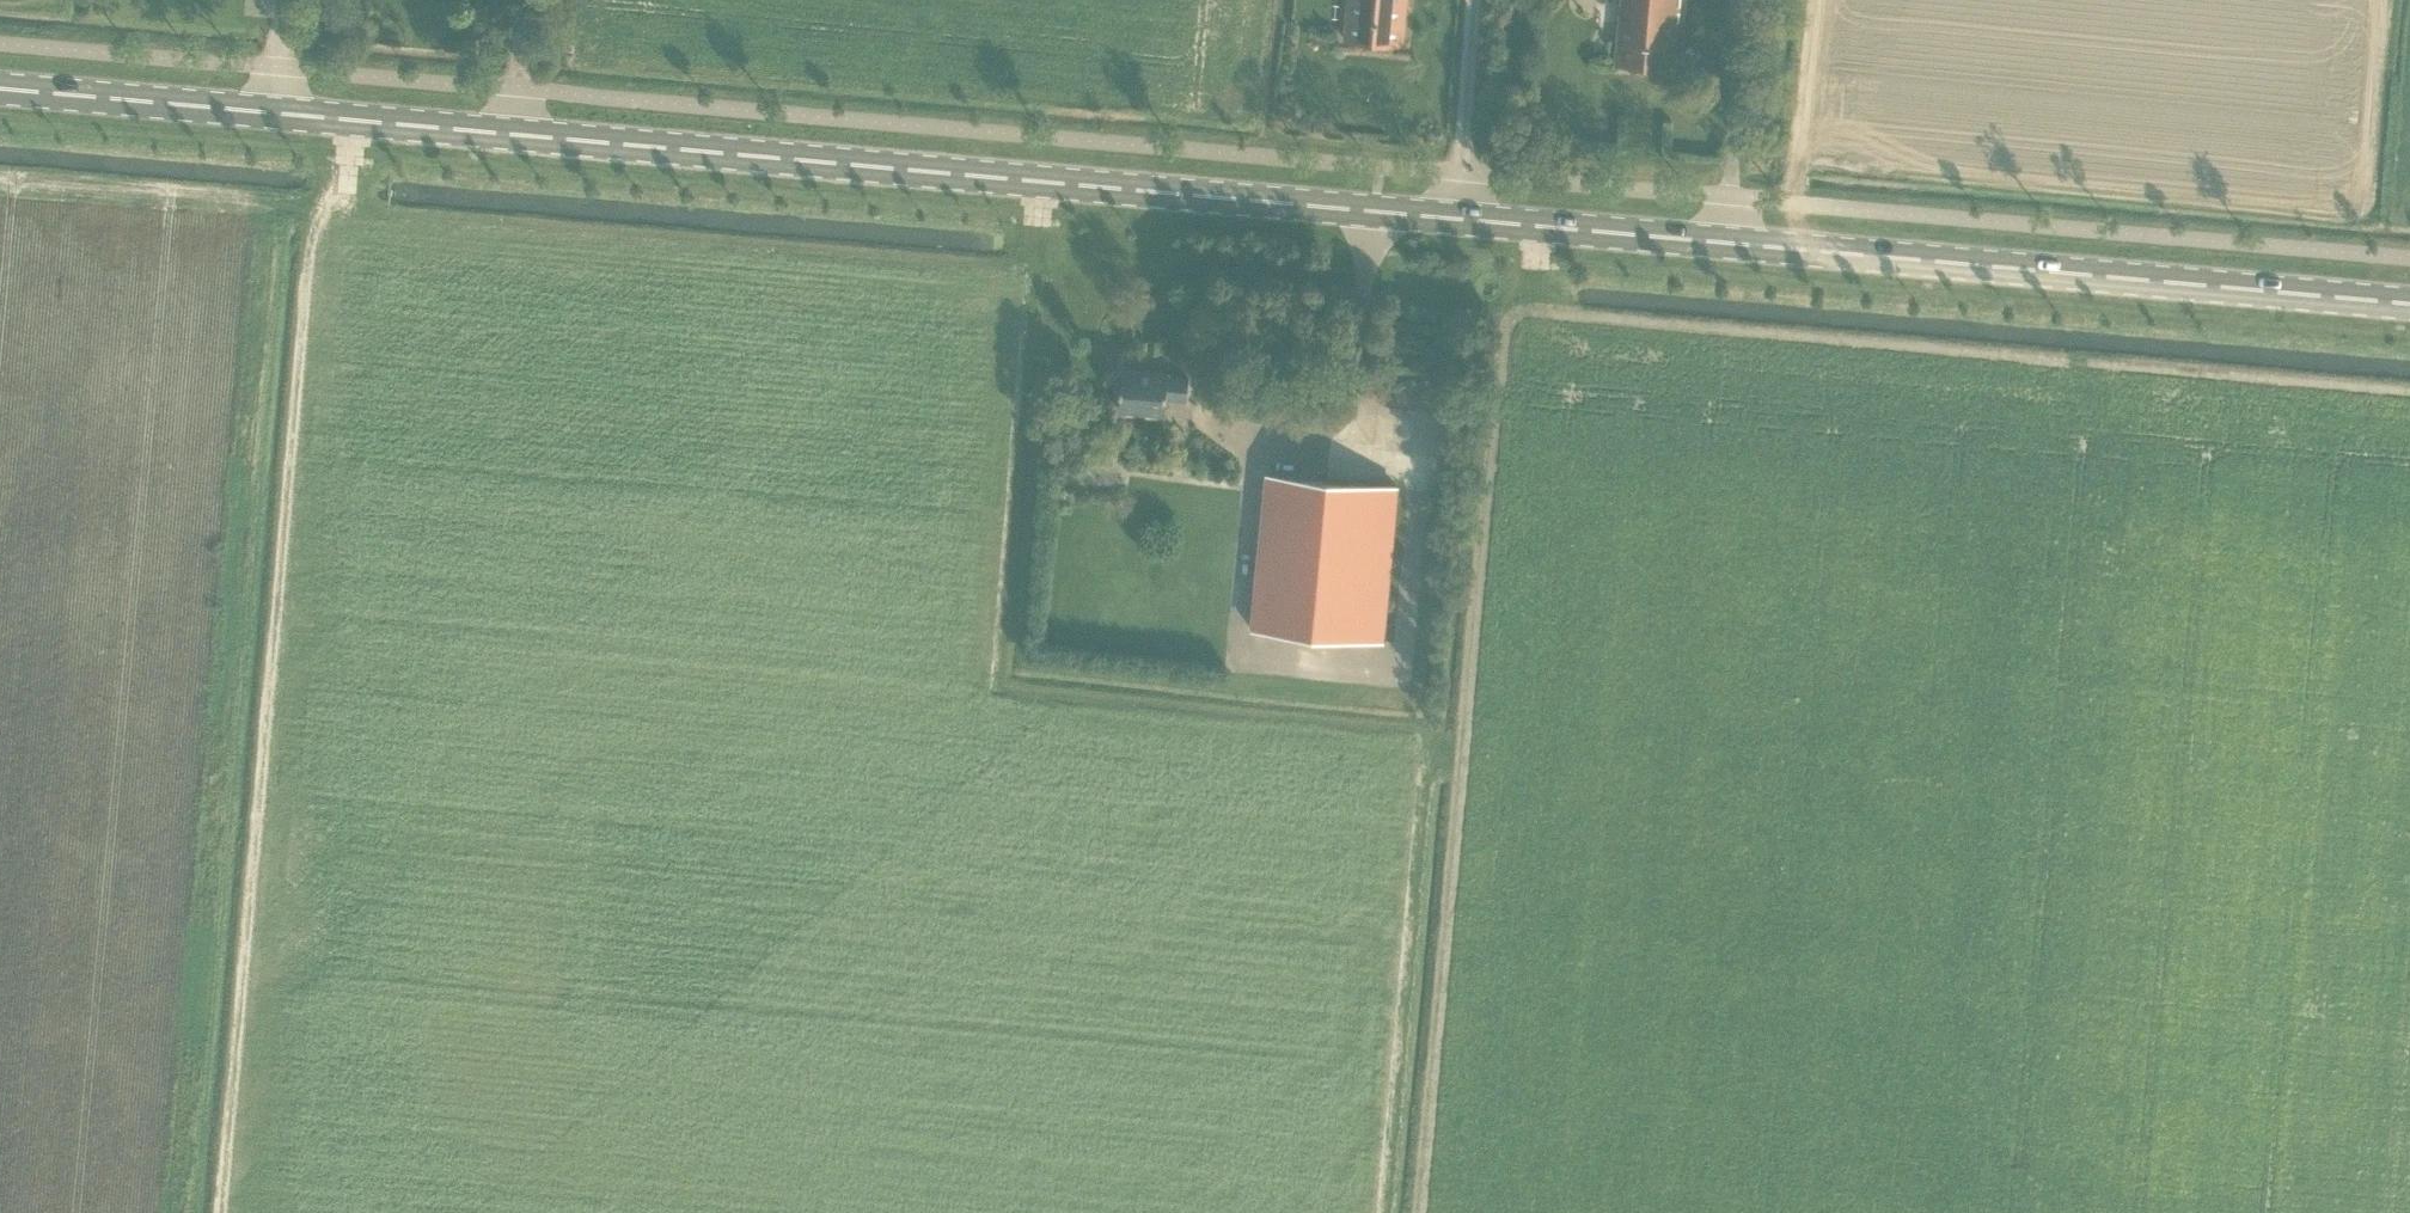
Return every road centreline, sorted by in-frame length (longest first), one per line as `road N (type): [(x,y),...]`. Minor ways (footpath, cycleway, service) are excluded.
road 1 (secondary): [(2409,302),(0,85)]
road 2 (track): [(344,116),(325,178),(229,1212)]

